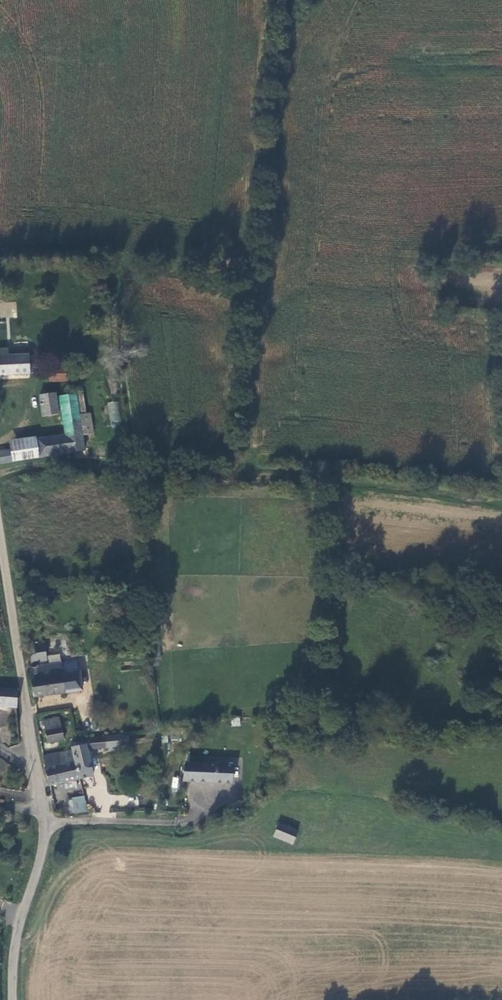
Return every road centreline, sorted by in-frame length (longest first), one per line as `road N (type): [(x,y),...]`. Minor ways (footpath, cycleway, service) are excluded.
road 1 (unclassified): [(0,533),(44,817),(13,952),(12,999)]
road 2 (track): [(44,817),(165,826)]

